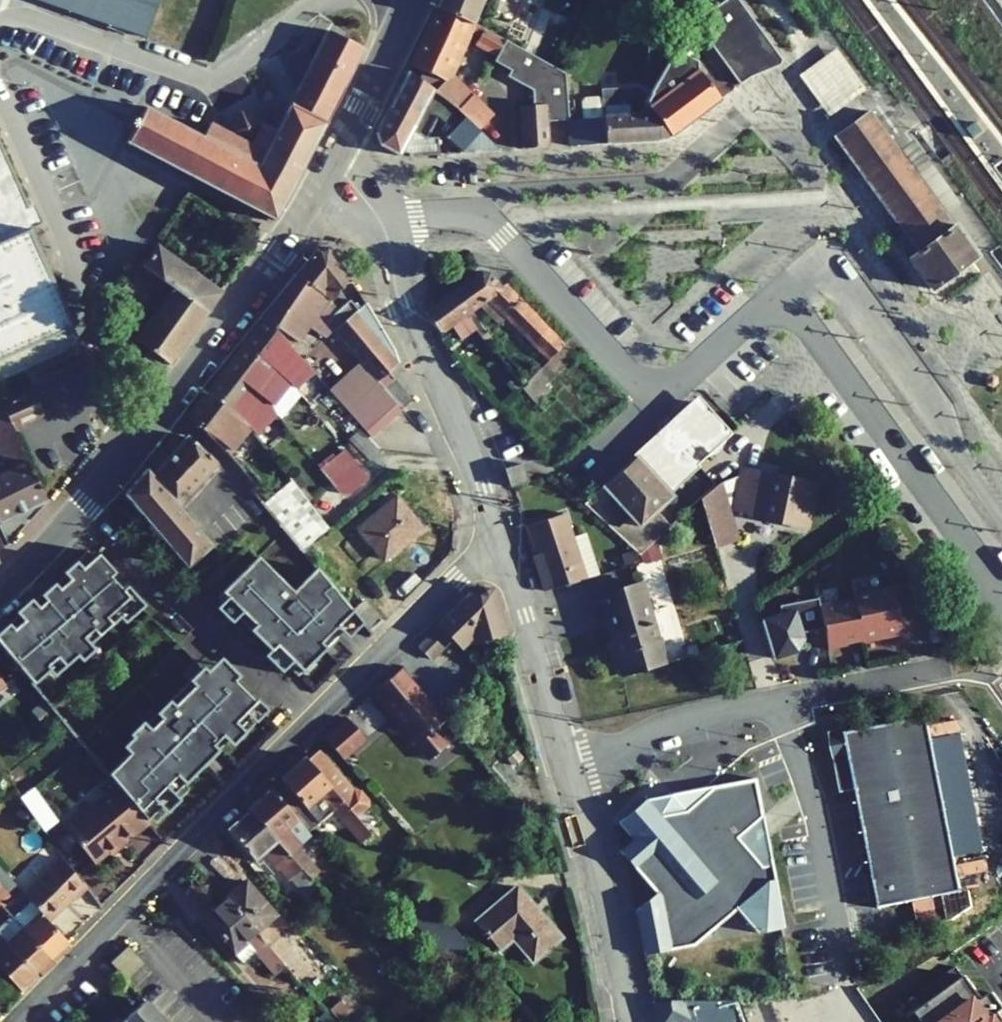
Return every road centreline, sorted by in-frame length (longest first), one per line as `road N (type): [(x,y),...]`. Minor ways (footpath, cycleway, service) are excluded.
road 1 (residential): [(501,548),(464,570),(13,1021)]
road 2 (tertiary): [(0,587),(74,517),(131,447),(274,254),(328,166)]
road 3 (tertiary): [(501,548),(593,870),(624,1021)]
road 4 (tertiary): [(328,166),(363,199),(387,237),(401,309),(448,402),(501,548)]
road 5 (tertiary): [(328,166),(409,0)]

